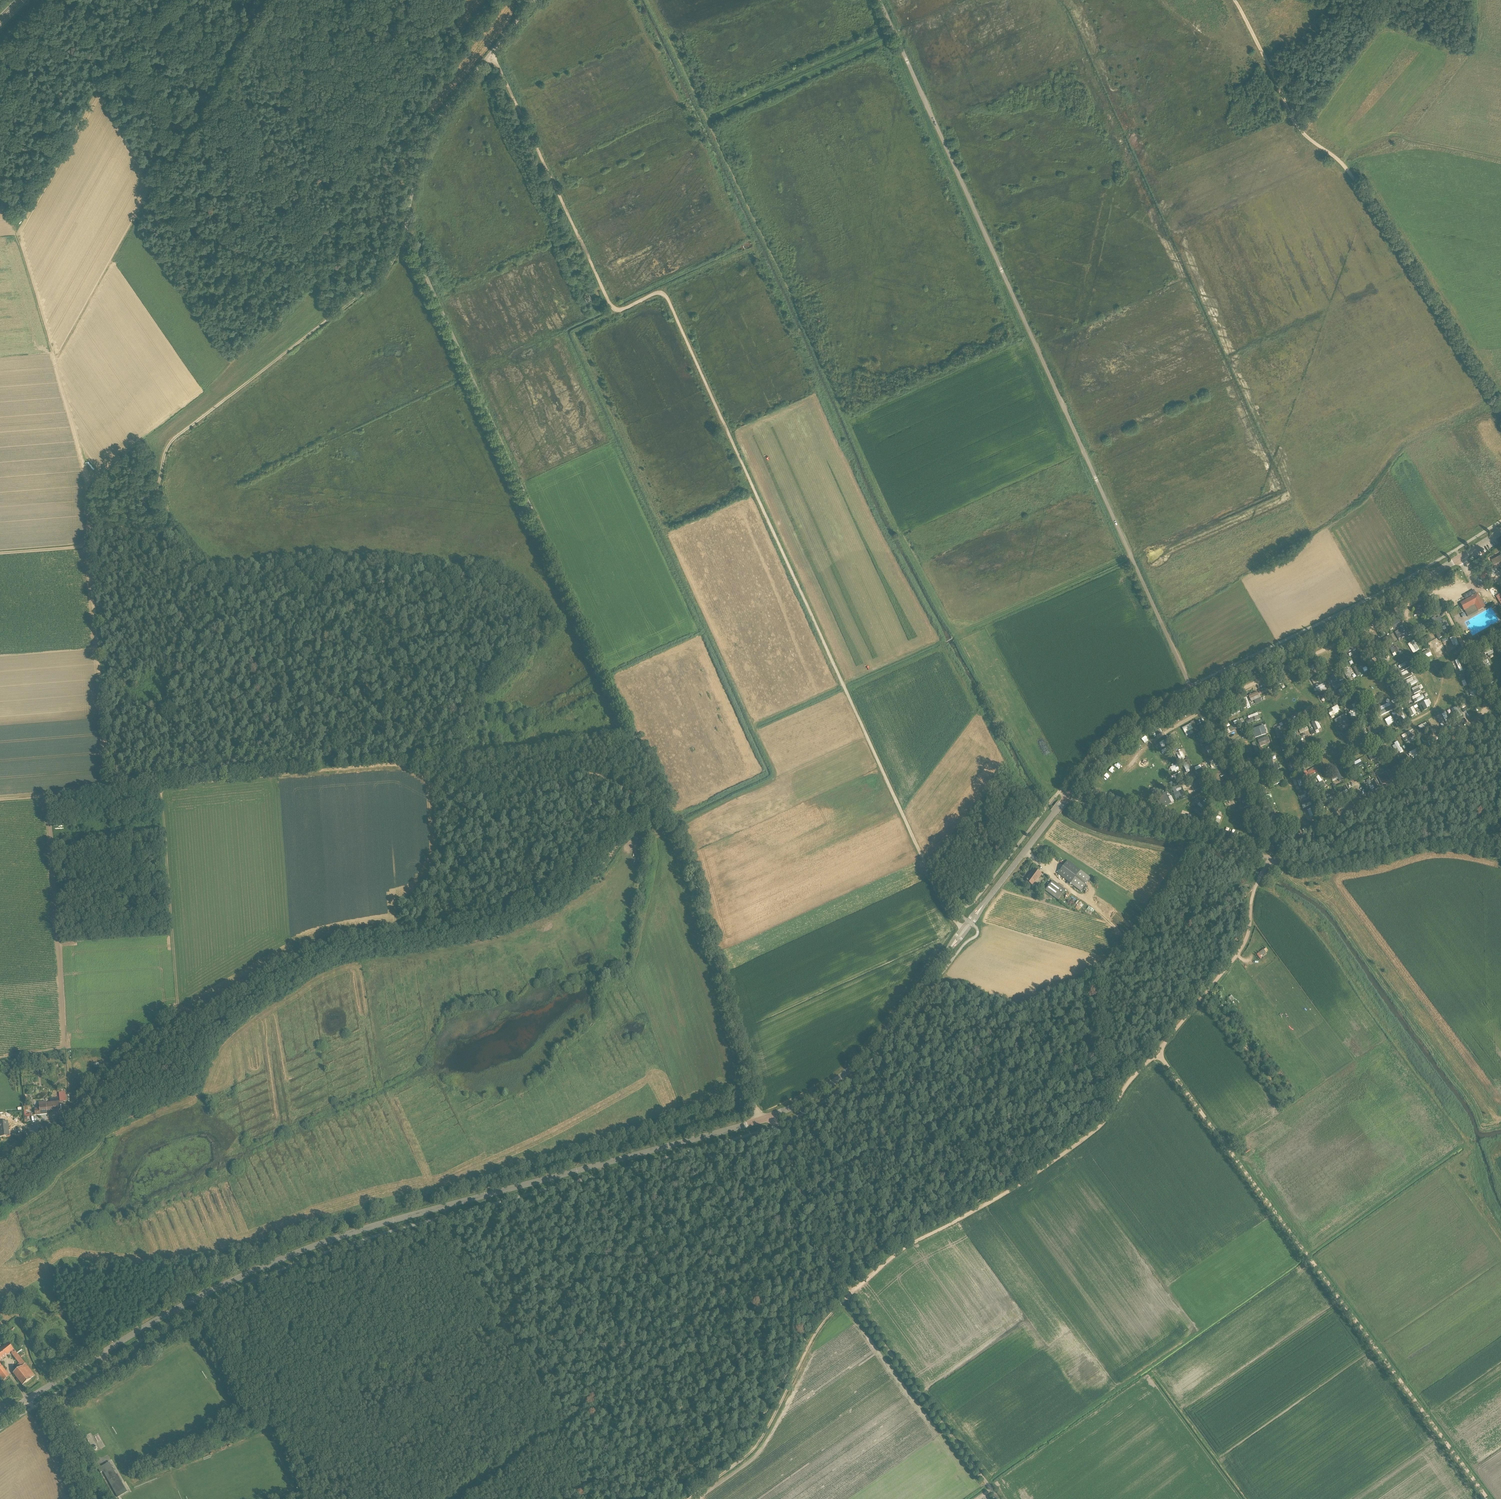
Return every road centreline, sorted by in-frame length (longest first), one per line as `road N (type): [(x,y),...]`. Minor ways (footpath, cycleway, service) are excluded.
road 1 (unclassified): [(765,1120),(692,858),(405,230),(439,119),(538,0)]
road 2 (track): [(491,55),(609,302),(620,311),(657,293),(667,297),(939,897),(964,931)]
road 3 (track): [(107,792),(93,535),(55,362),(270,0)]
road 4 (tertiary): [(0,1419),(161,1319),(263,1267),(360,1230),(765,1120)]
road 5 (unclassified): [(1492,1498),(1164,1054),(1248,938),(1254,894),(1269,861)]
road 6 (unclassified): [(1195,694),(879,0)]
road 7 (track): [(616,310),(573,335),(775,775),(678,826)]
road 8 (track): [(664,792),(636,797),(589,775),(528,793),(477,797),(399,765),(161,785)]
road 9 (track): [(1500,411),(1350,172),(1296,118),(1238,0)]
road 10 (tertiary): [(765,1120),(810,1099),(864,1056),(1067,795)]
road 11 (unclassified): [(1000,1498),(847,1293),(765,1120)]
road 12 (track): [(852,1290),(909,1243),(964,1218),(1100,1127),(1164,1048)]
road 13 (track): [(73,1102),(180,1013),(161,785)]
road 14 (tertiary): [(1195,694),(1500,530)]
road 15 (track): [(337,314),(172,439),(151,498)]
road 16 (unclassified): [(1269,861),(1326,861),(1445,838),(1500,850)]
road 17 (unclassified): [(1269,861),(1067,795)]
road 18 (track): [(55,362),(0,168)]
road 19 (track): [(691,1498),(749,1456),(803,1360)]
road 20 (tertiary): [(1067,795),(1108,749),(1195,694)]
road 21 (track): [(446,1498),(555,1424)]

